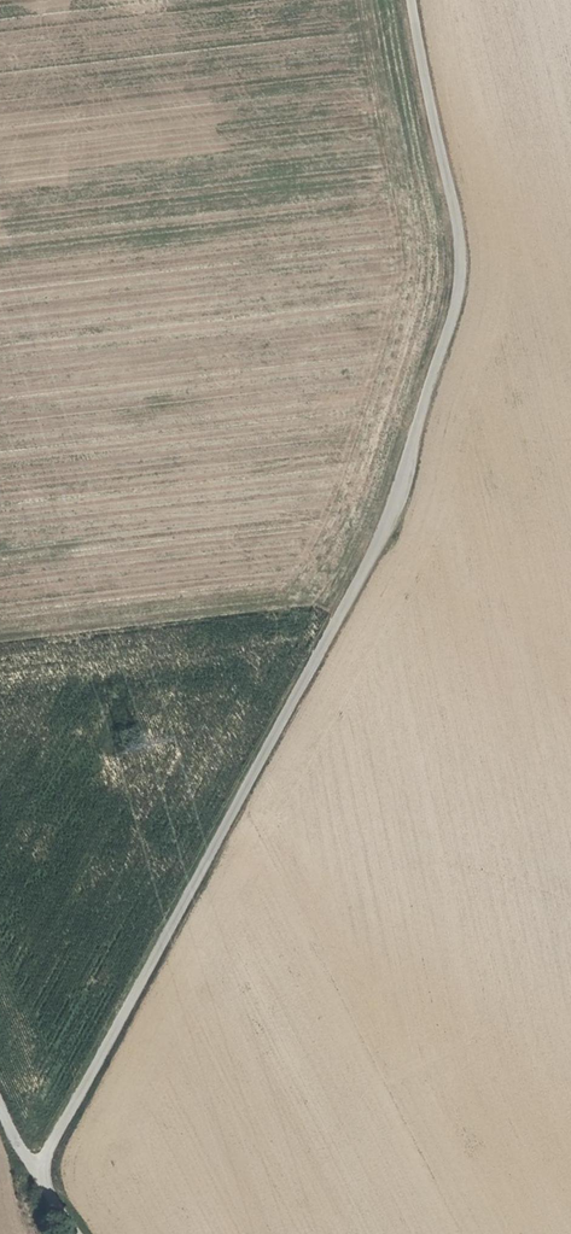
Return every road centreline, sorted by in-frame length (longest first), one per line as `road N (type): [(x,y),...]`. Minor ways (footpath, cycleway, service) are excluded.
road 1 (unclassified): [(78,1233),(48,1187),(45,1161),(374,558),(454,315),(461,231),(415,0)]

